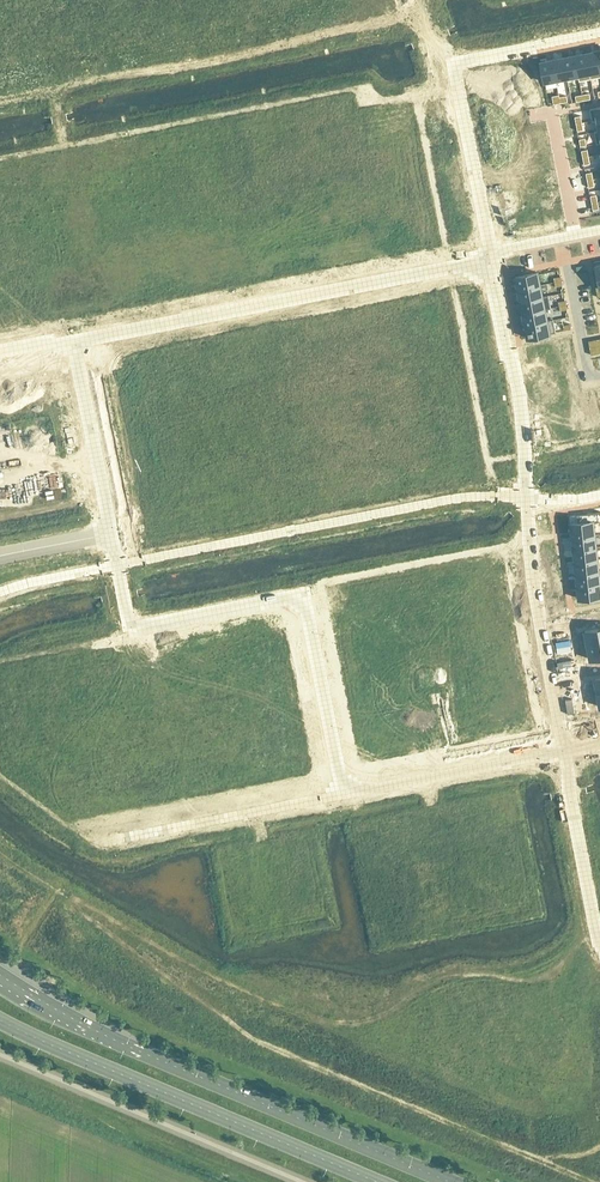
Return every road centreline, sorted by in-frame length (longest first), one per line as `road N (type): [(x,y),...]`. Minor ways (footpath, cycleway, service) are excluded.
road 1 (residential): [(493,259),(520,396),(533,579),(565,751)]
road 2 (primary): [(450,1181),(155,1058),(0,975)]
road 3 (residential): [(344,794),(305,593),(132,628),(112,534)]
road 4 (residential): [(493,259),(73,340)]
road 5 (primary): [(0,1020),(376,1181)]
road 6 (residential): [(0,1054),(303,1181)]
road 7 (residential): [(119,839),(344,794)]
road 8 (residential): [(344,794),(565,751)]
road 9 (residential): [(73,340),(112,534)]
road 10 (residential): [(565,751),(599,945)]

